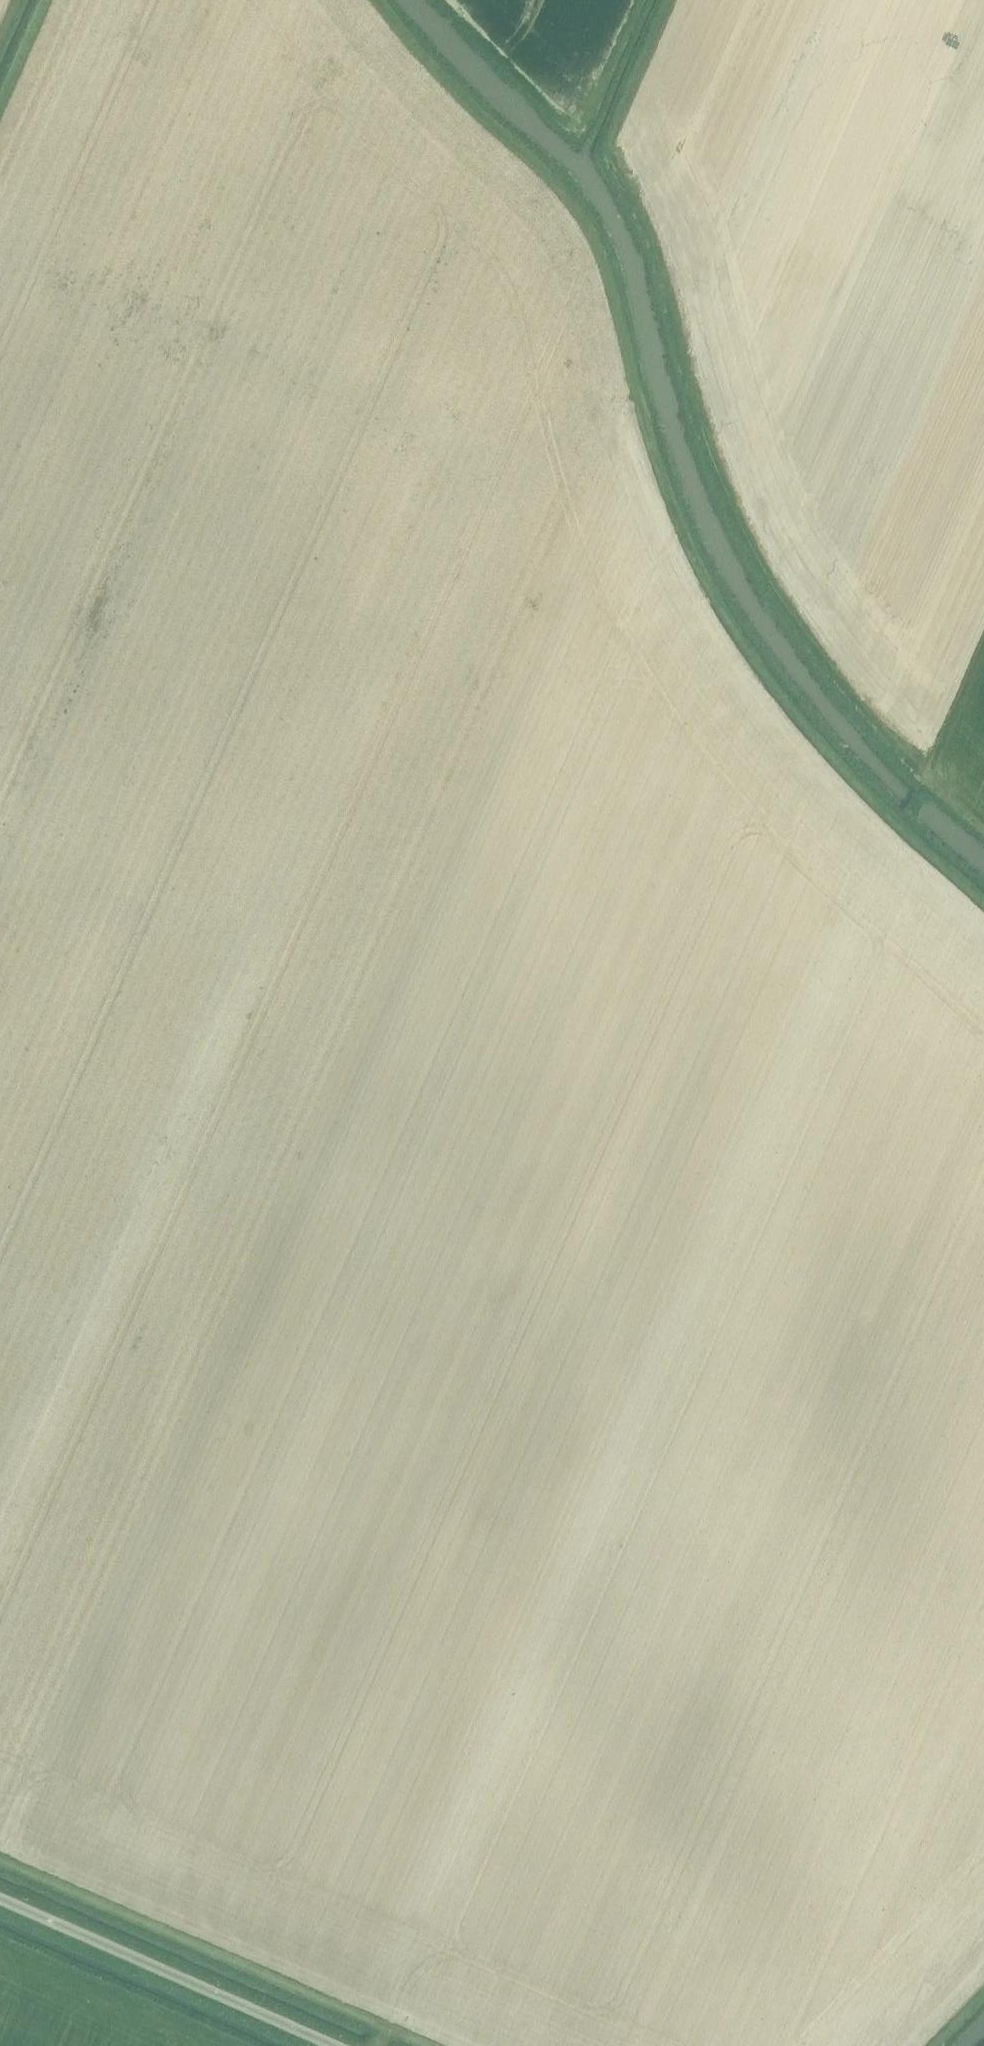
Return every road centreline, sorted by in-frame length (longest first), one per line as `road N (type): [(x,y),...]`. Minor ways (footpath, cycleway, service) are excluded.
road 1 (unclassified): [(340,2045),(0,1895)]

